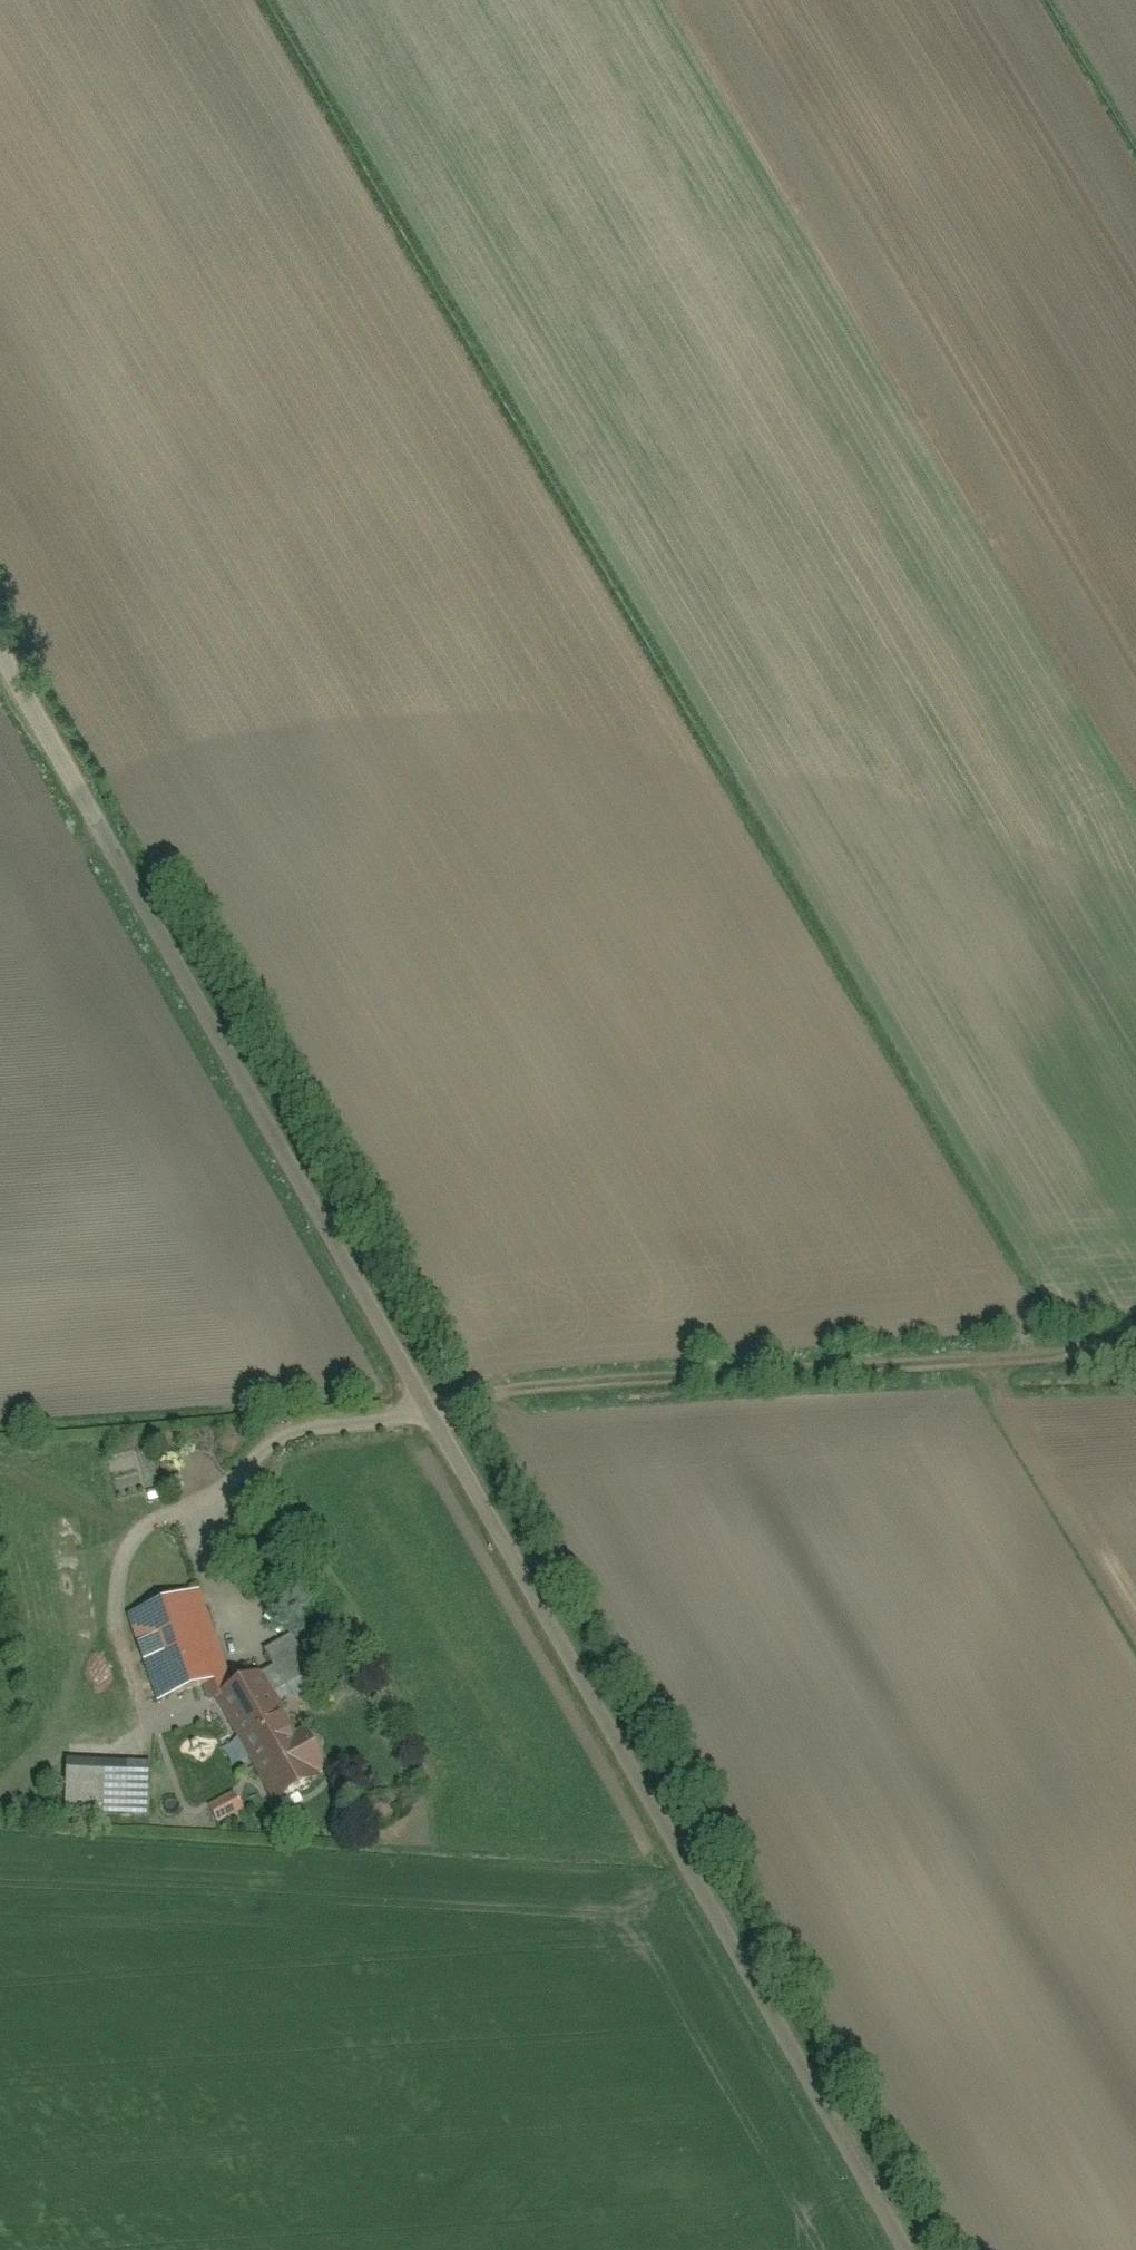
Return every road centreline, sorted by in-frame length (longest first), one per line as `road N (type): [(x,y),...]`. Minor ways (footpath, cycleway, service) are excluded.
road 1 (residential): [(0,659),(900,2249)]
road 2 (track): [(423,1405),(1135,1352)]

